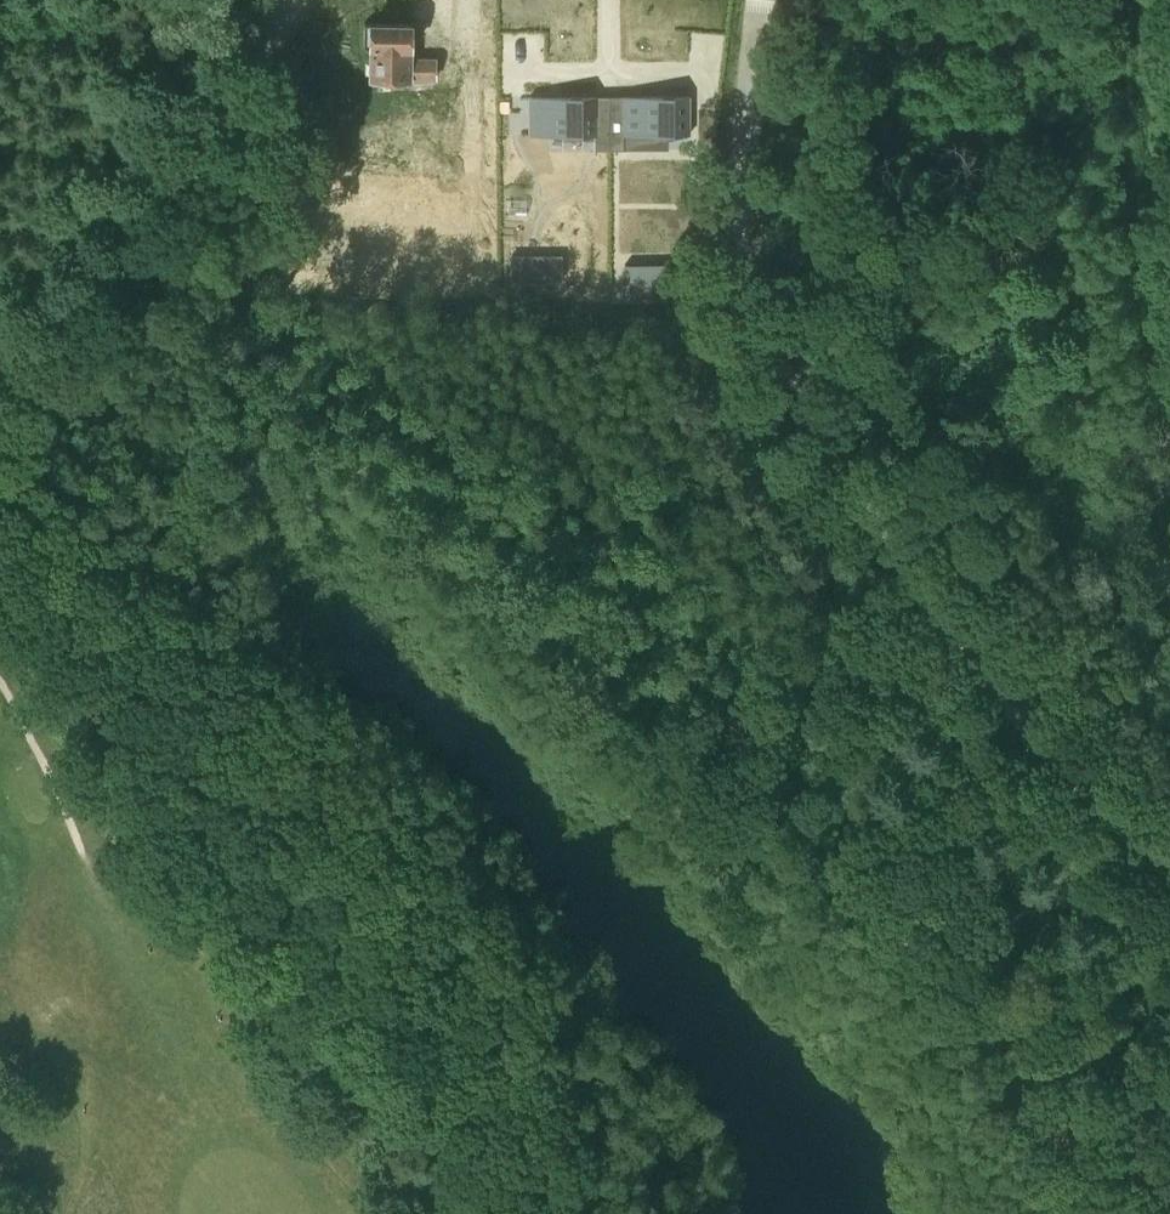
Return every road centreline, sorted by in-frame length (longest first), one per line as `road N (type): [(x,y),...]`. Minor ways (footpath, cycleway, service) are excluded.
road 1 (track): [(1169,872),(953,658),(814,455)]
road 2 (tertiary): [(0,420),(300,0)]
road 3 (unclassified): [(814,455),(744,334),(731,242),(759,0)]

